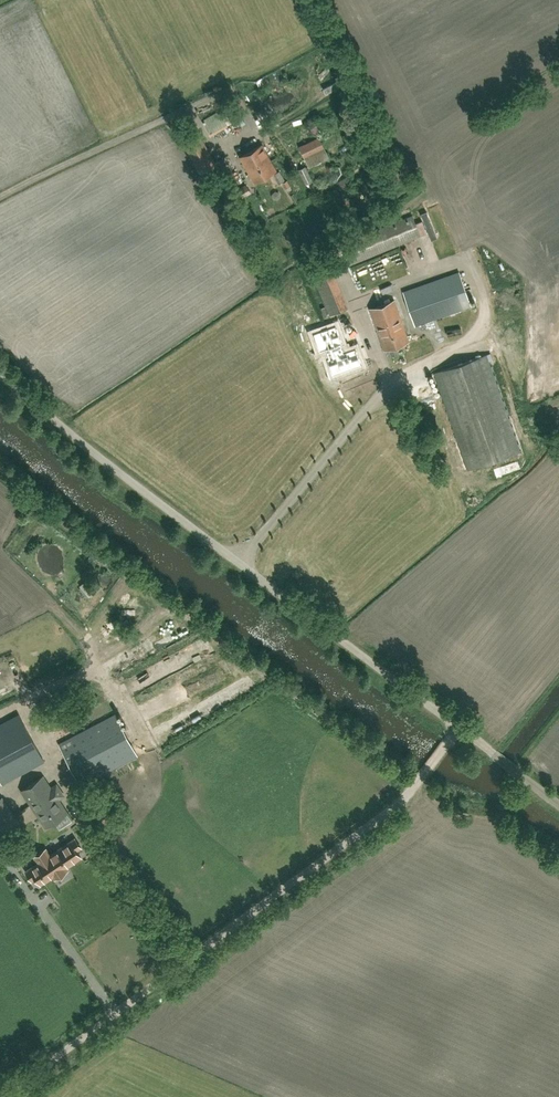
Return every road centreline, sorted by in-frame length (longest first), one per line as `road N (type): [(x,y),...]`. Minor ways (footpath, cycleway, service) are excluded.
road 1 (unclassified): [(4,1096),(403,800),(458,727)]
road 2 (unclassified): [(458,727),(0,373)]
road 3 (unclassified): [(558,803),(458,727)]

